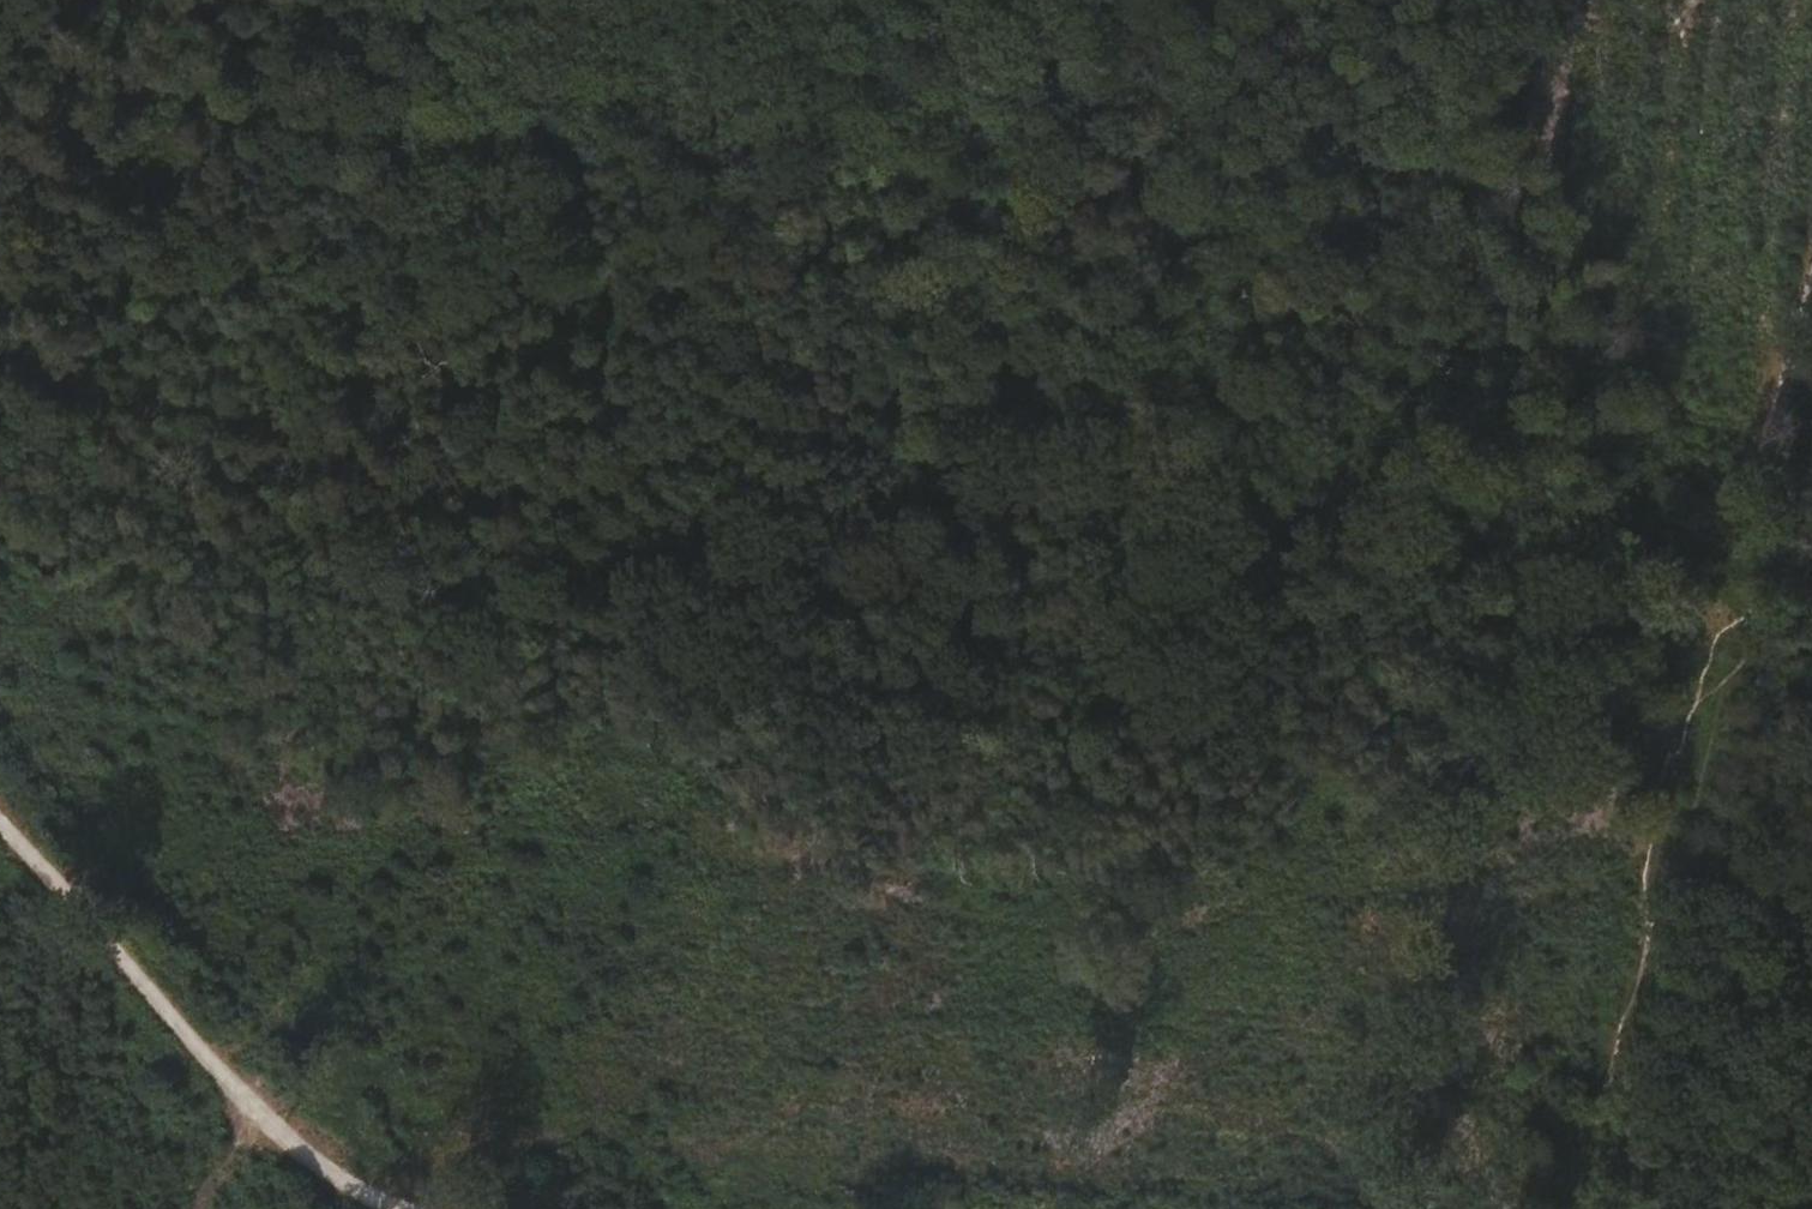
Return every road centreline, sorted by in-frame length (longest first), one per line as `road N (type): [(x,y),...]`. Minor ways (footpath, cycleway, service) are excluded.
road 1 (track): [(0,834),(107,948),(362,1179),(417,1208)]

